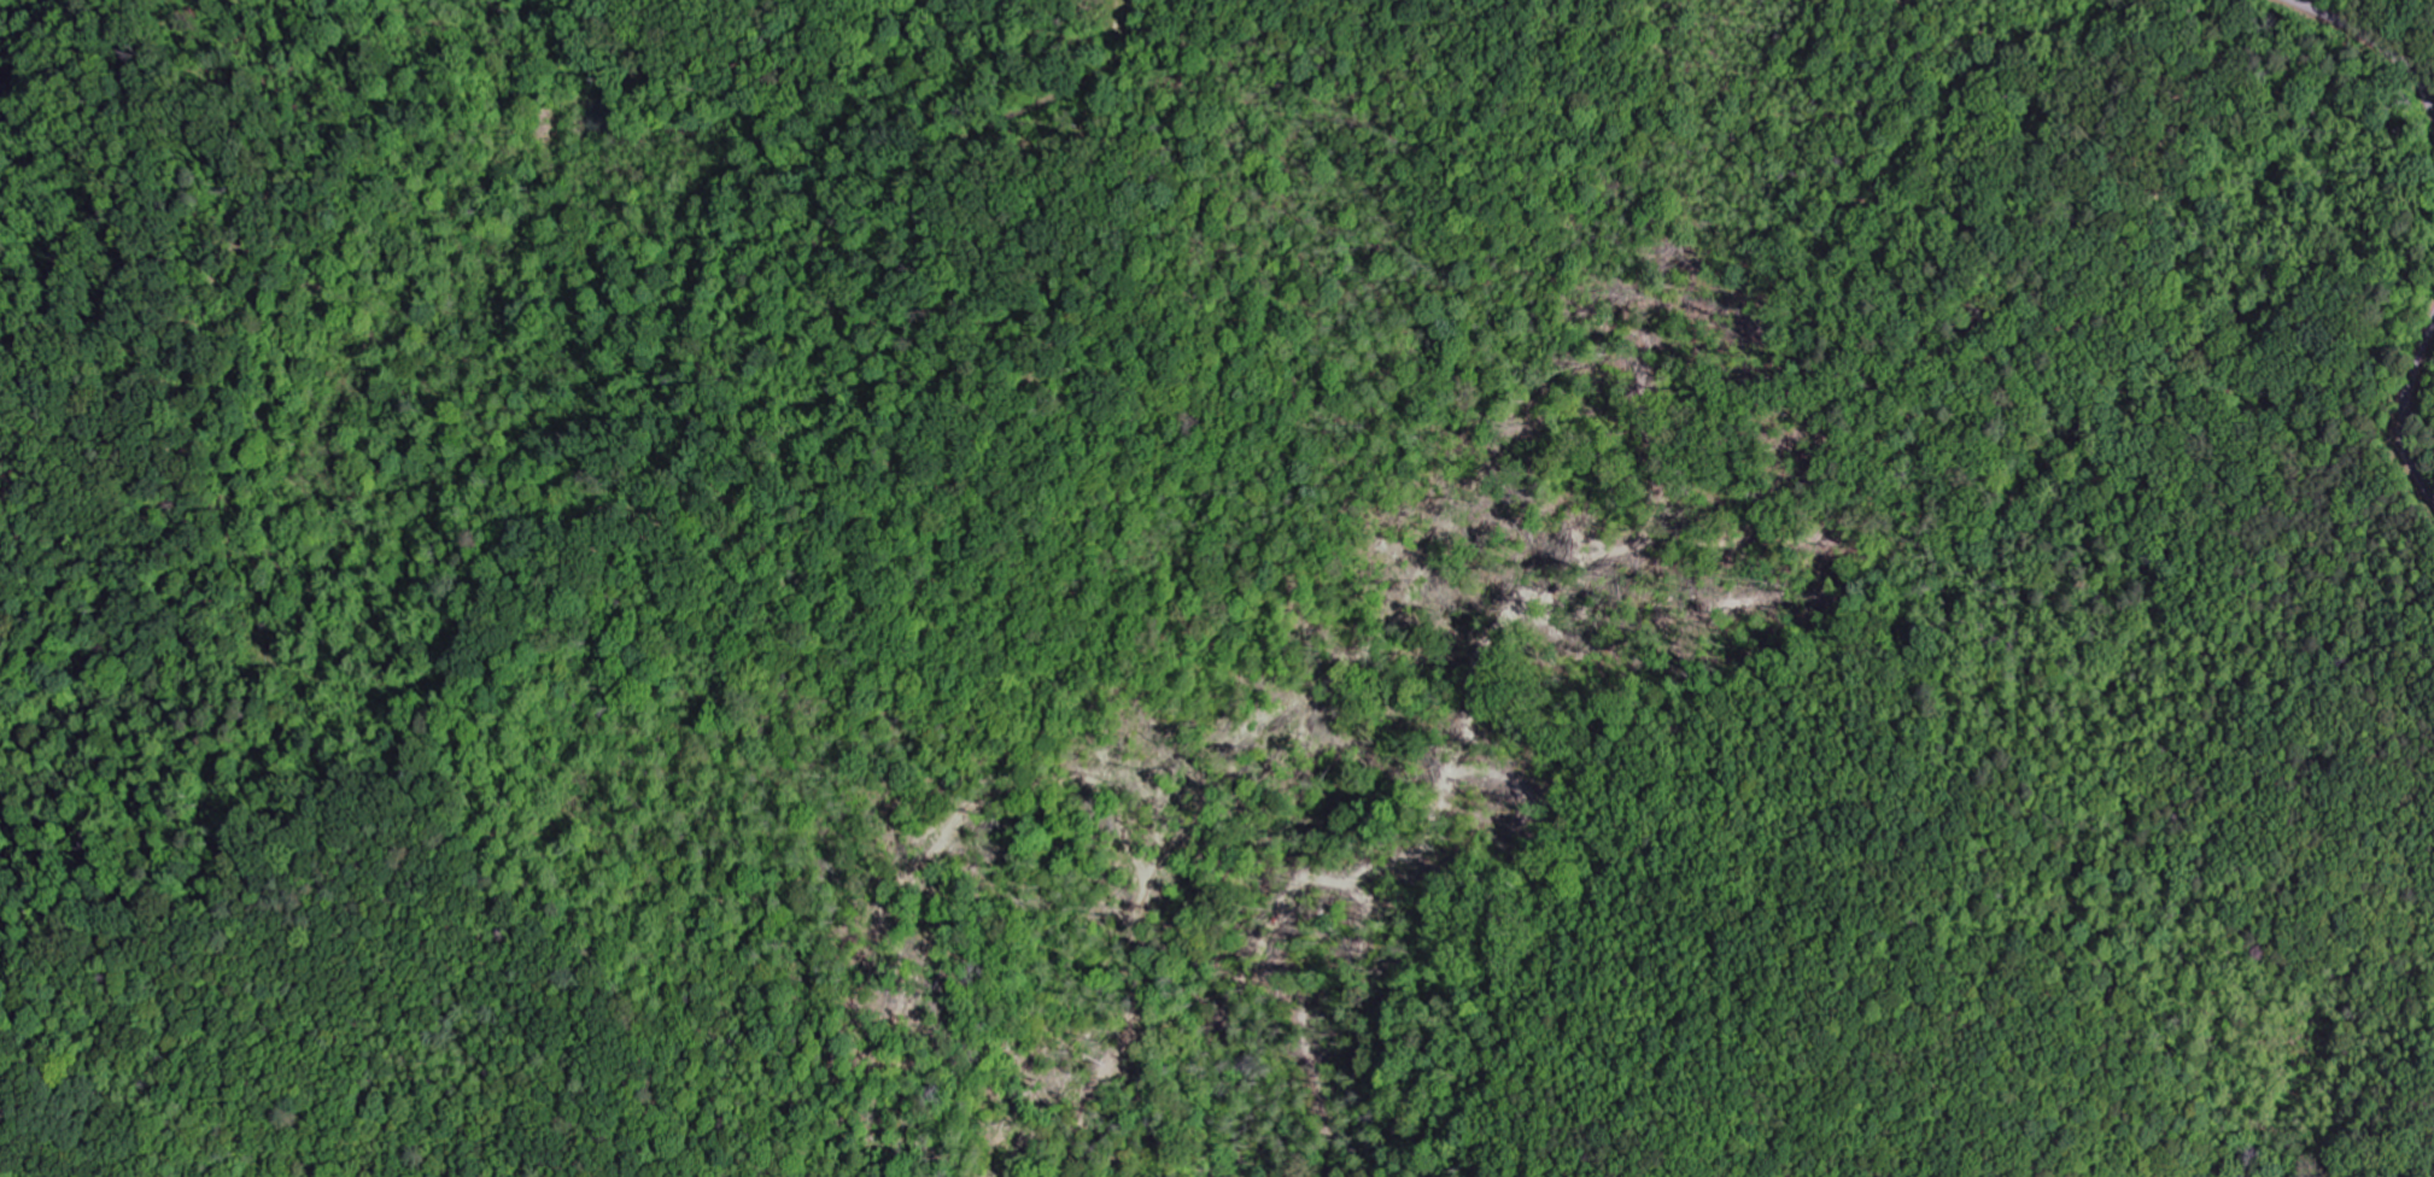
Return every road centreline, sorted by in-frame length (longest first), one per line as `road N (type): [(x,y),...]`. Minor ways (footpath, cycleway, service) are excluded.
road 1 (residential): [(2433,108),(2376,43),(2291,0)]
road 2 (residential): [(2433,494),(2407,426),(2412,373),(2433,334)]

